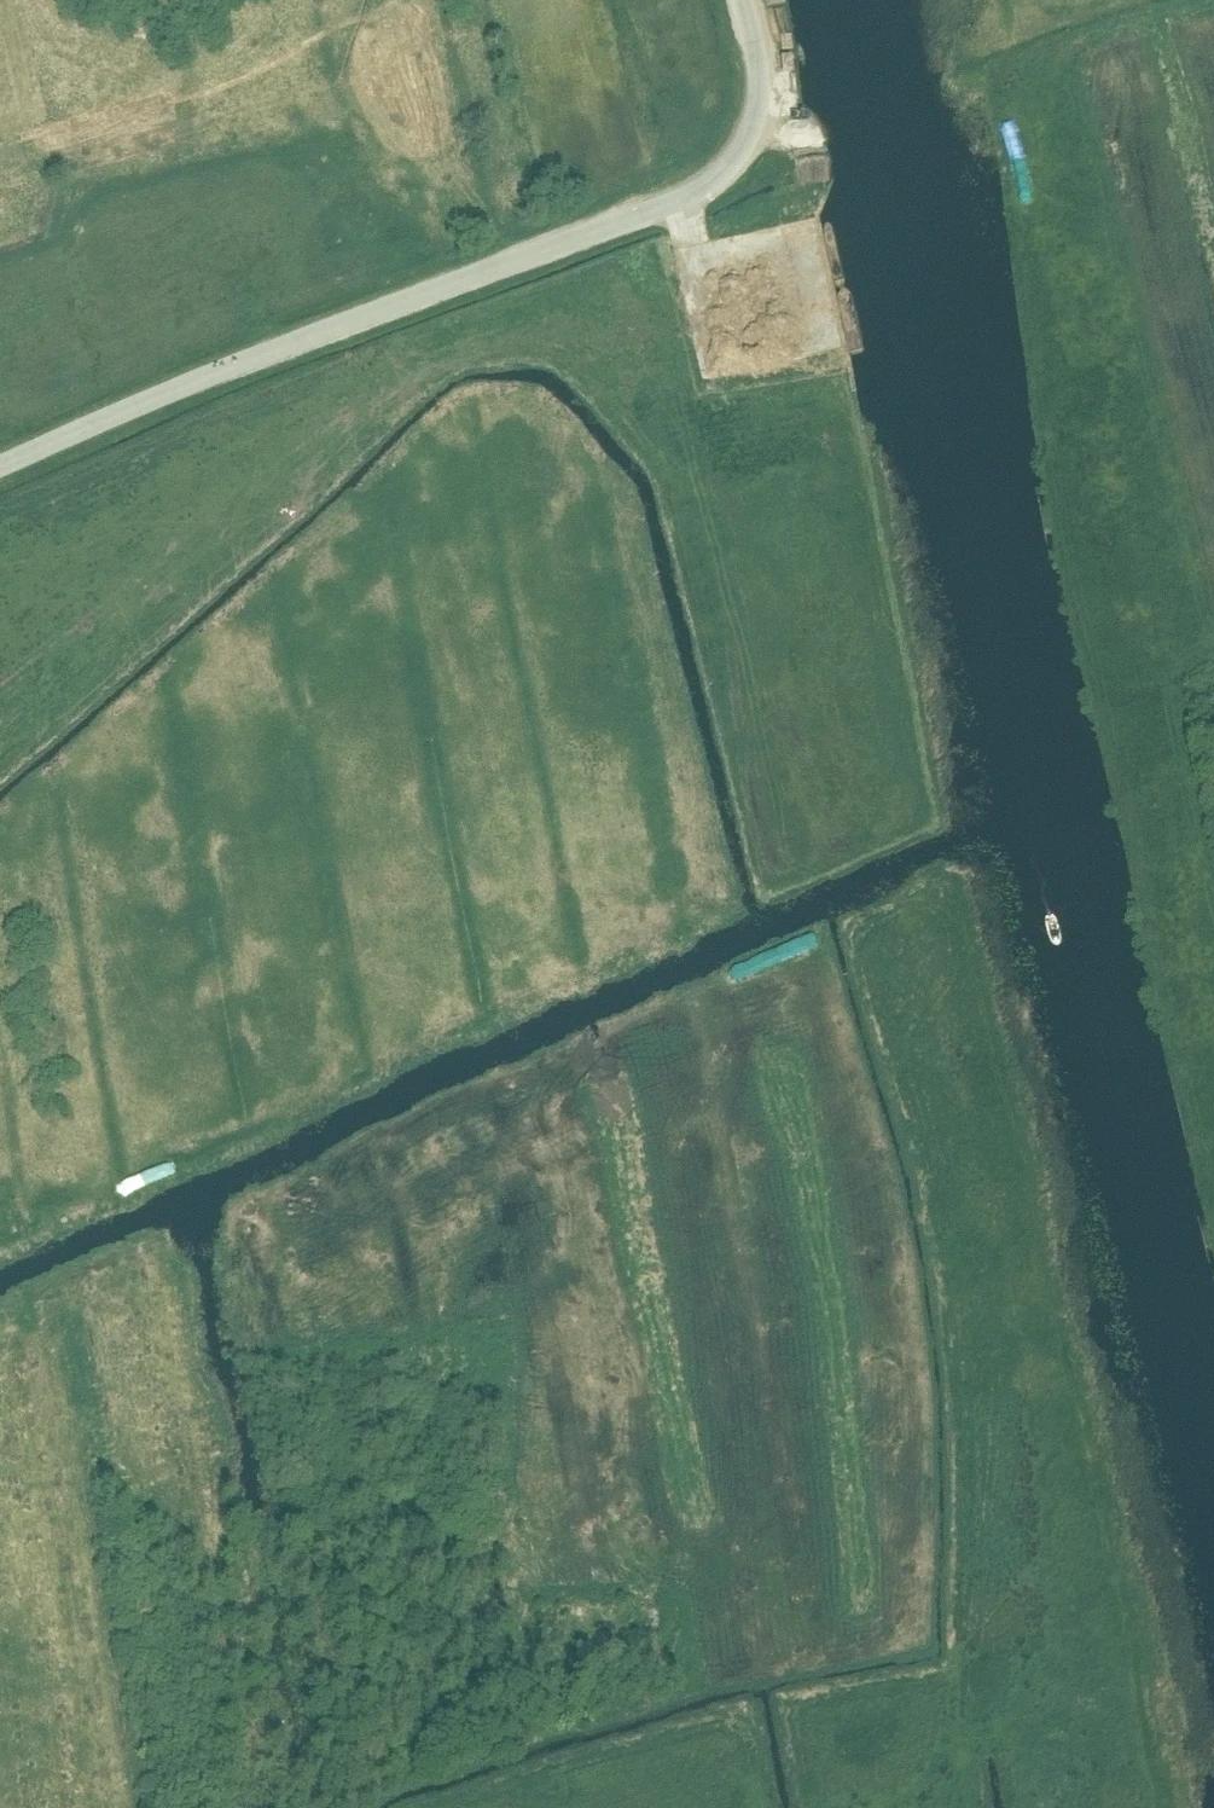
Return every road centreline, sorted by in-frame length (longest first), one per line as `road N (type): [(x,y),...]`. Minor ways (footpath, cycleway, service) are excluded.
road 1 (tertiary): [(0,468),(209,378),(700,190),(730,167),(753,120),(757,67),(740,0)]

